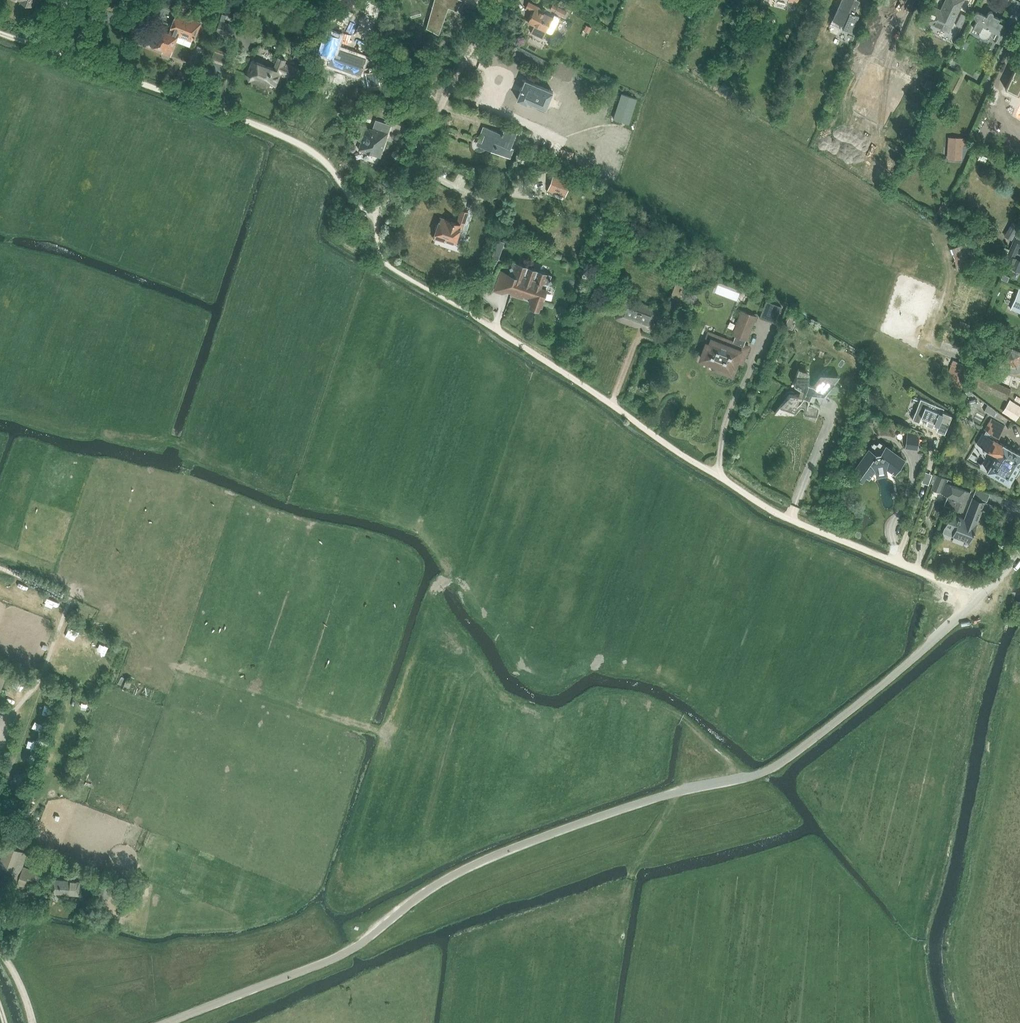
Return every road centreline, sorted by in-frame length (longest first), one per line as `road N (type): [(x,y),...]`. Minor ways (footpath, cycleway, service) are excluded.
road 1 (unclassified): [(164,1022),(335,956),(470,865),(555,830),(783,762),(981,597)]
road 2 (track): [(557,368),(385,264),(378,212),(364,210),(300,144),(0,34)]
road 3 (unclassified): [(981,597),(775,510),(557,368)]
road 4 (residential): [(378,212),(434,125),(495,0)]
road 5 (track): [(0,743),(13,711),(39,681),(70,600),(0,569)]

